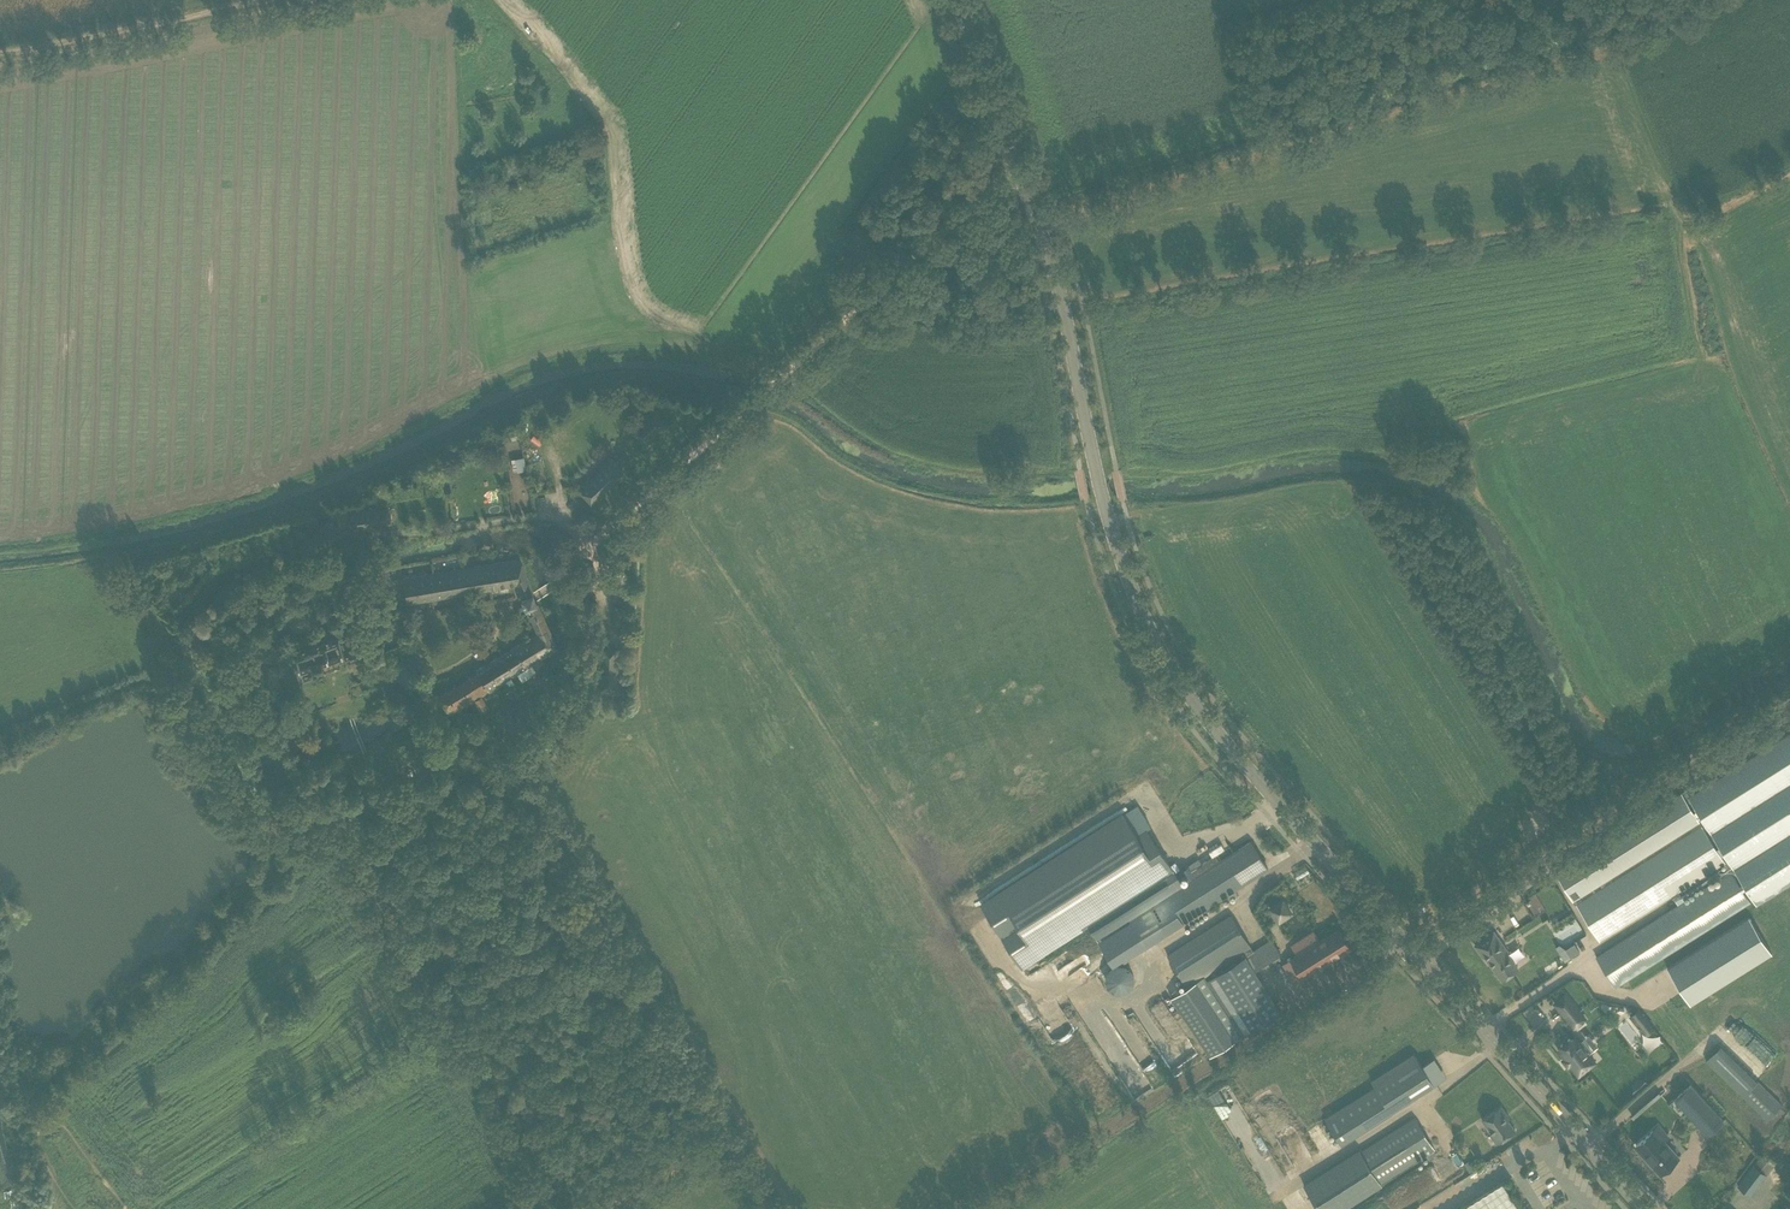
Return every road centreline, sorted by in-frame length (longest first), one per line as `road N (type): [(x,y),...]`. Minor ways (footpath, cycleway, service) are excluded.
road 1 (tertiary): [(1403,943),(1186,692),(1141,611),(1106,509),(1039,220),(956,0)]
road 2 (track): [(752,404),(560,573),(594,658),(528,754),(523,780),(715,1121),(704,1141),(582,1208)]
road 3 (track): [(549,1208),(341,839),(283,830),(239,795),(123,555)]
road 4 (track): [(975,1208),(1390,952)]
road 5 (track): [(1416,934),(1789,703)]
road 6 (tertiary): [(1643,1208),(1403,943)]
road 7 (track): [(1020,172),(752,404)]
road 8 (track): [(0,51),(84,46),(287,0)]
road 9 (track): [(420,645),(440,615),(501,611),(488,647),(449,669),(430,672),(420,652)]
road 10 (track): [(422,532),(540,518),(591,546)]

